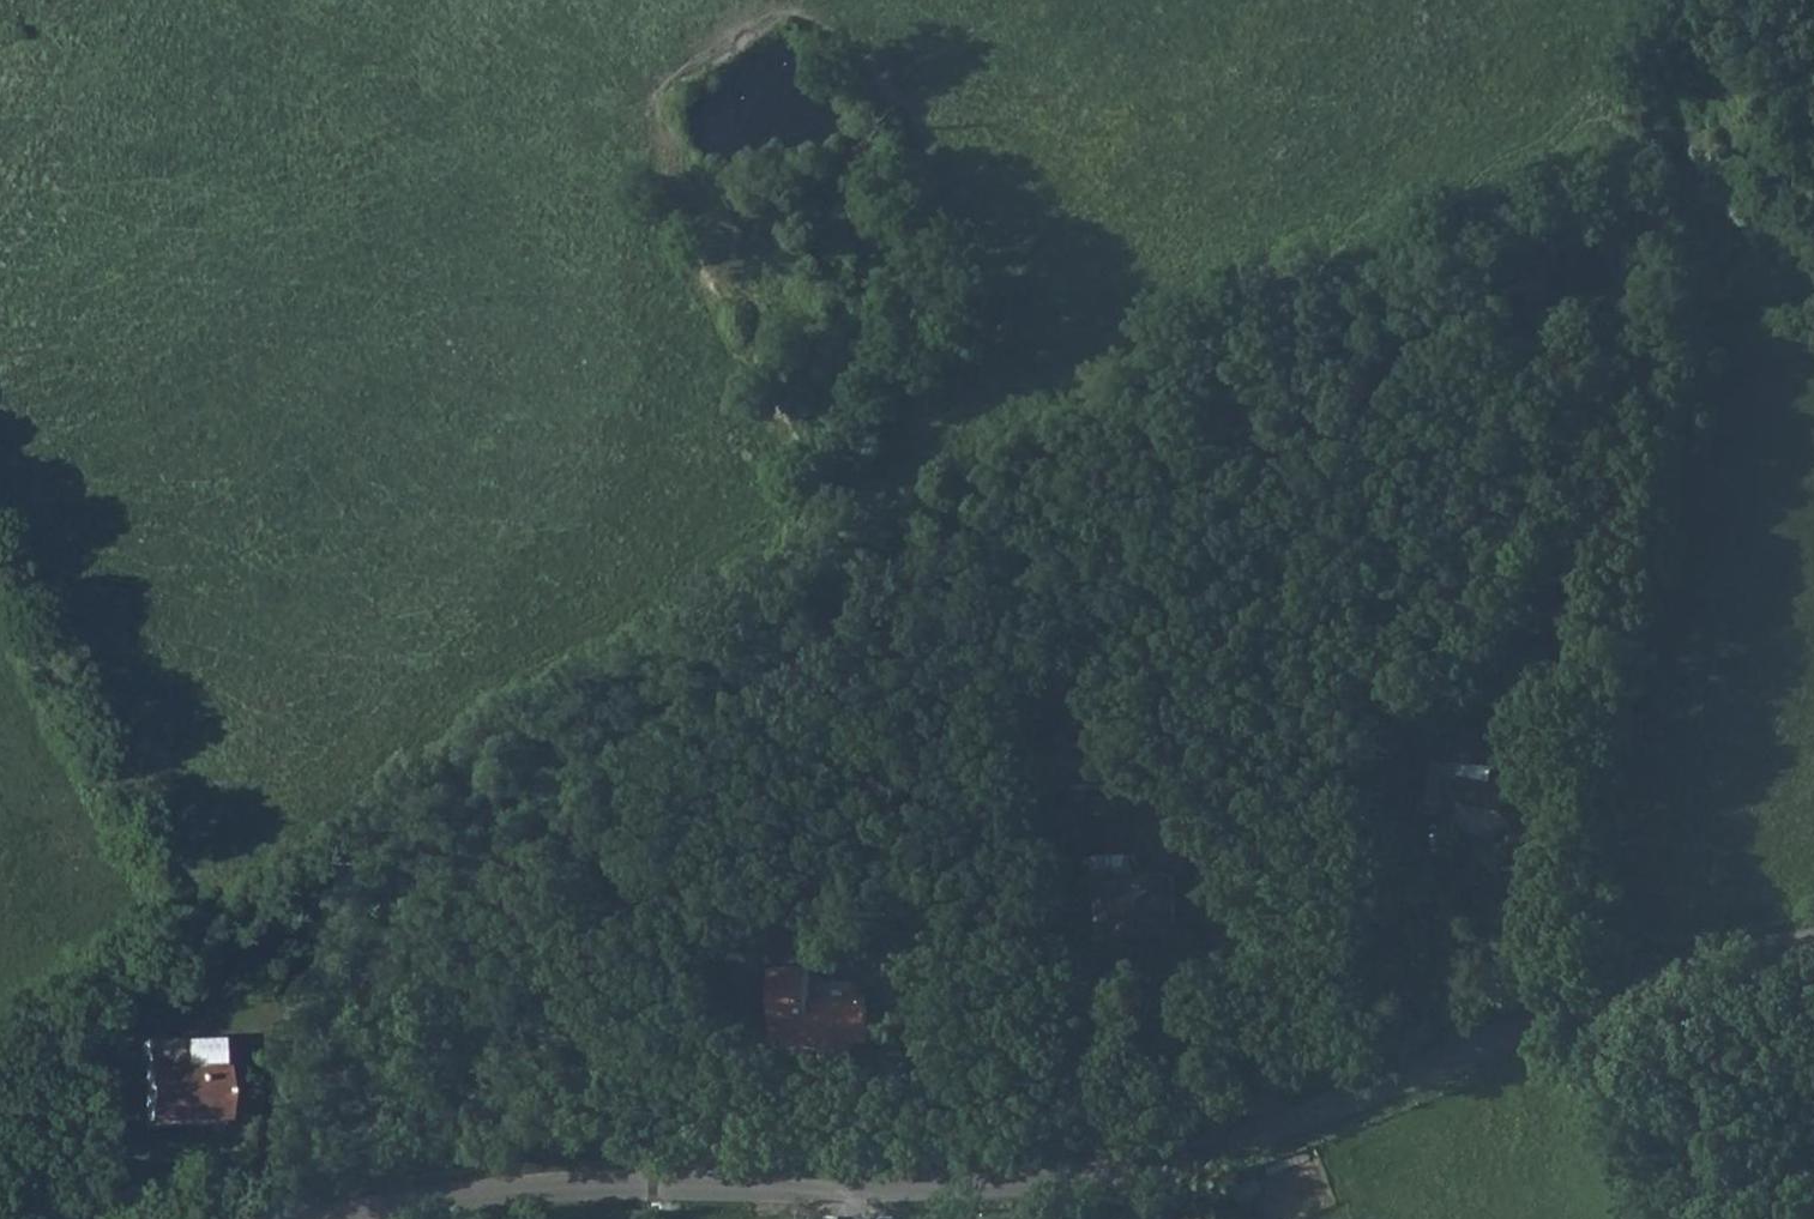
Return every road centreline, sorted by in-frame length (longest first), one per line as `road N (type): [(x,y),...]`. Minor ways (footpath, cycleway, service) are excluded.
road 1 (unclassified): [(345,1218),(535,1187),(1055,1184),(1182,1159),(1298,1123),(1627,986),(1813,943)]

